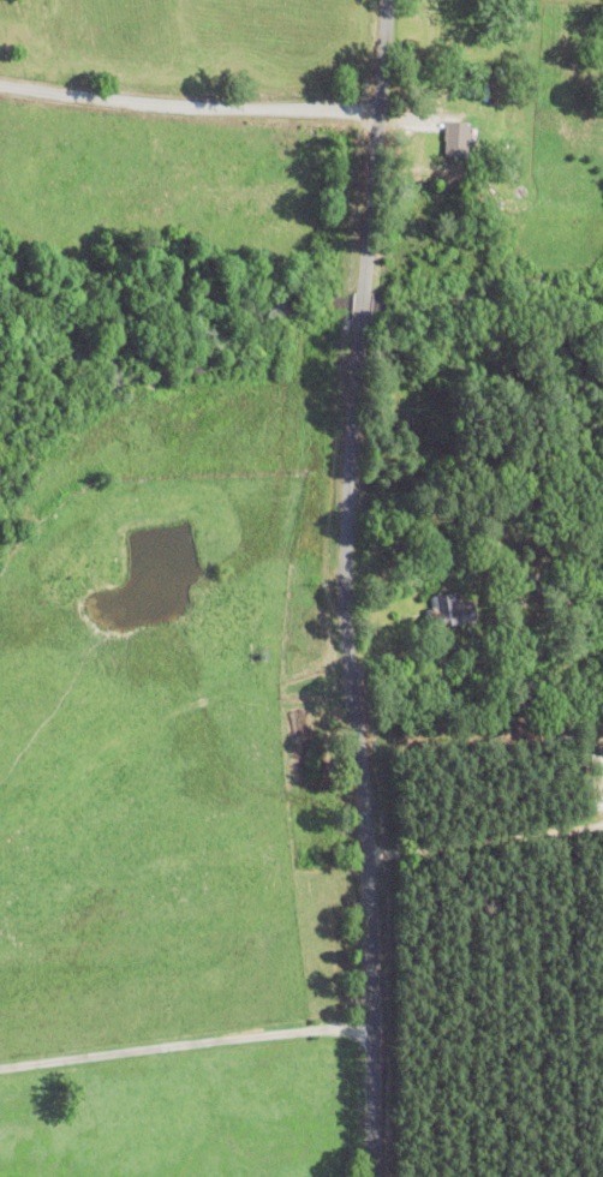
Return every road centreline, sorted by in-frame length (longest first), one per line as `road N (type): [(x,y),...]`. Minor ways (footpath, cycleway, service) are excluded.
road 1 (residential): [(376,1176),(372,866),(348,602),(389,0)]
road 2 (residential): [(0,83),(133,100),(380,113)]

